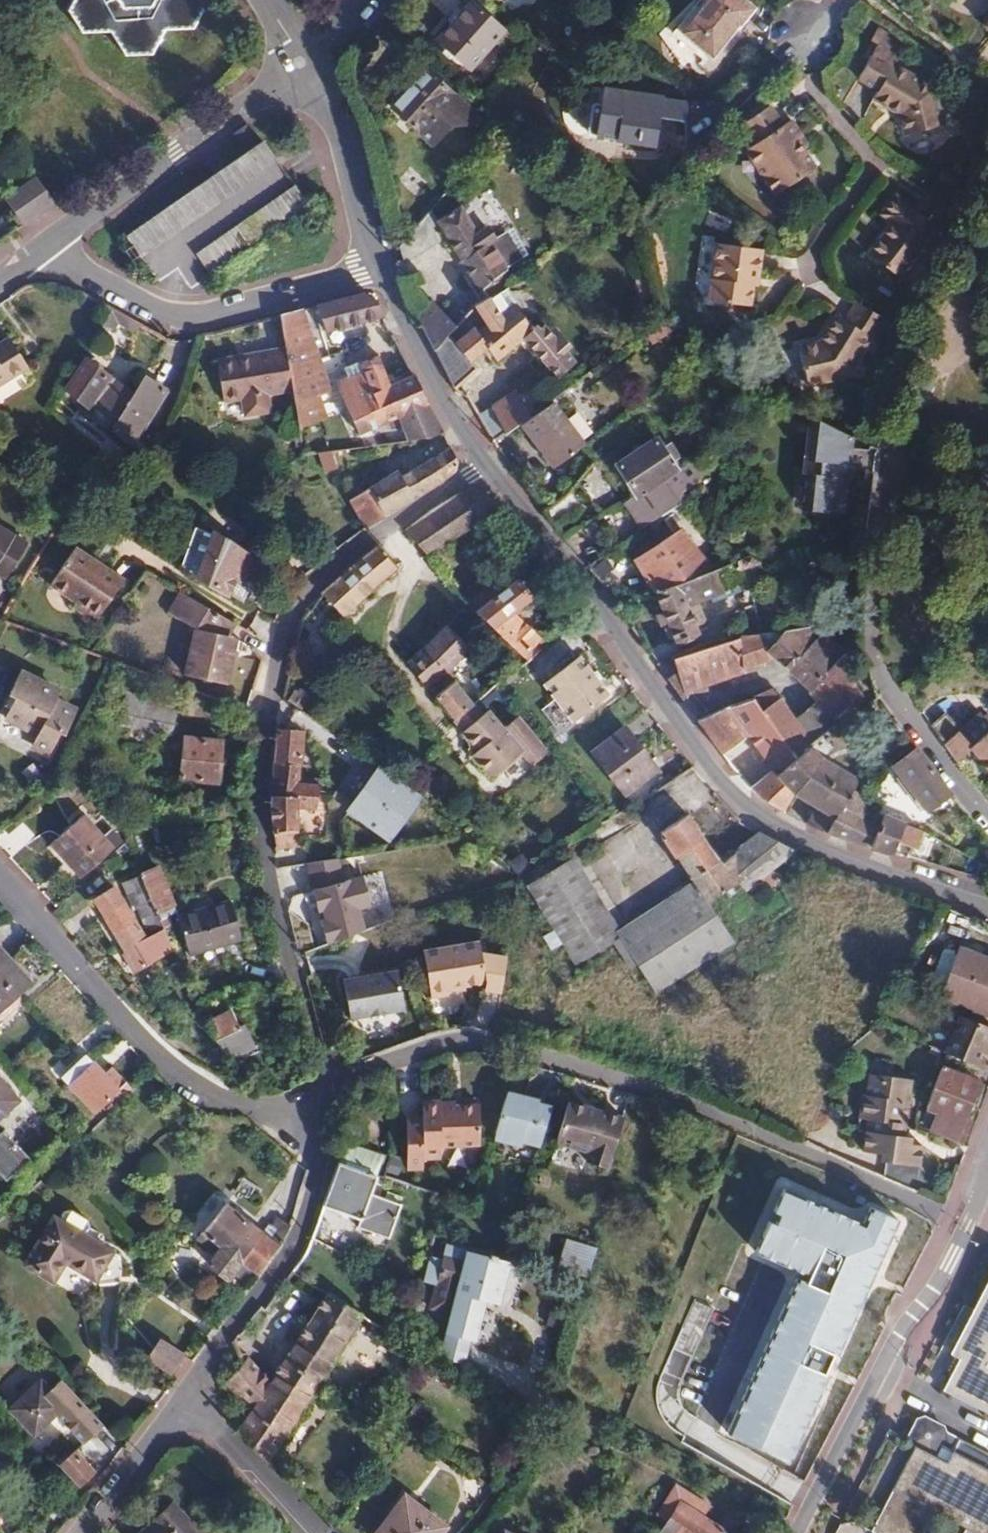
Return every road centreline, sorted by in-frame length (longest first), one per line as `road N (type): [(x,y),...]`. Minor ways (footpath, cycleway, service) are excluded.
road 1 (residential): [(310,1109),(316,1071),(268,878),(257,776),(289,621),(327,570),(493,463)]
road 2 (residential): [(968,1231),(691,1104),(488,1042),(443,1042),(335,1082),(310,1109)]
road 3 (residential): [(493,463),(734,795),(805,841),(987,903)]
road 4 (residential): [(987,824),(889,675),(876,554),(878,462),(912,373),(987,240)]
road 5 (residential): [(310,1109),(261,1104),(187,1080),(0,877)]
road 6 (residential): [(379,267),(189,315),(98,283),(52,240)]
road 7 (residential): [(310,1109),(318,1172),(305,1231),(175,1414)]
road 8 (unclassified): [(801,1532),(899,1332),(968,1231)]
road 9 (unclassified): [(52,240),(301,62)]
road 10 (residential): [(379,267),(448,403),(493,463)]
road 11 (residential): [(301,62),(341,120),(379,267)]
road 12 (residential): [(302,1532),(175,1414)]
road 13 (residential): [(175,1414),(84,1532)]

